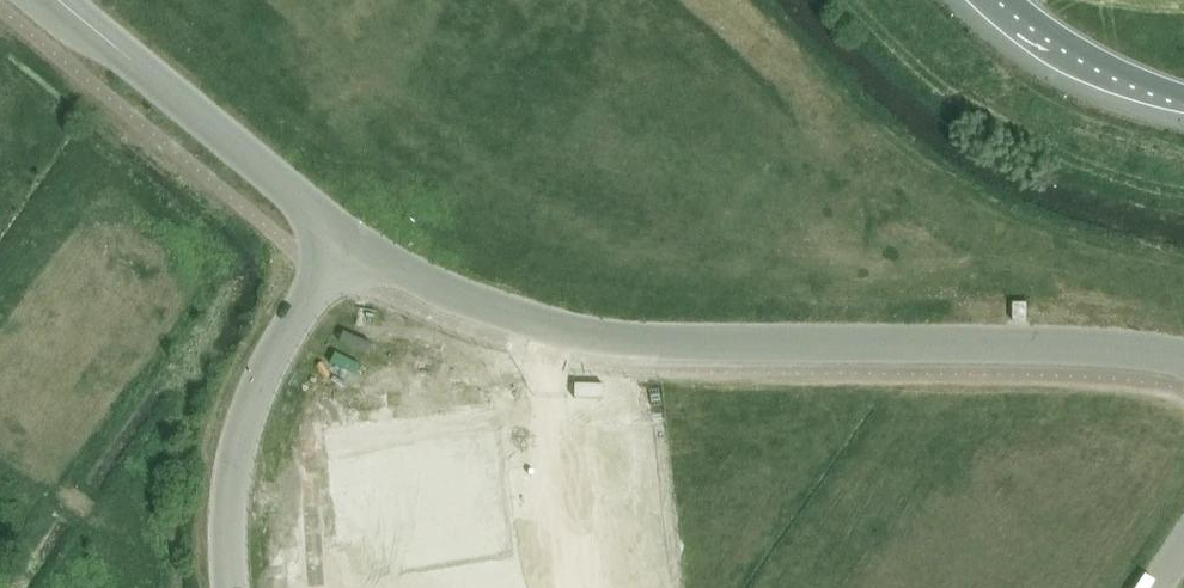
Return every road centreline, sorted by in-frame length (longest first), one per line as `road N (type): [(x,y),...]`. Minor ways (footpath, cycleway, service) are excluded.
road 1 (unclassified): [(342,238),(469,304),(589,339),(1183,358)]
road 2 (unclassified): [(342,238),(244,420),(228,489),(230,587)]
road 3 (unclassified): [(57,0),(342,238)]
road 4 (motorway): [(1010,0),(1097,62),(1183,99)]

